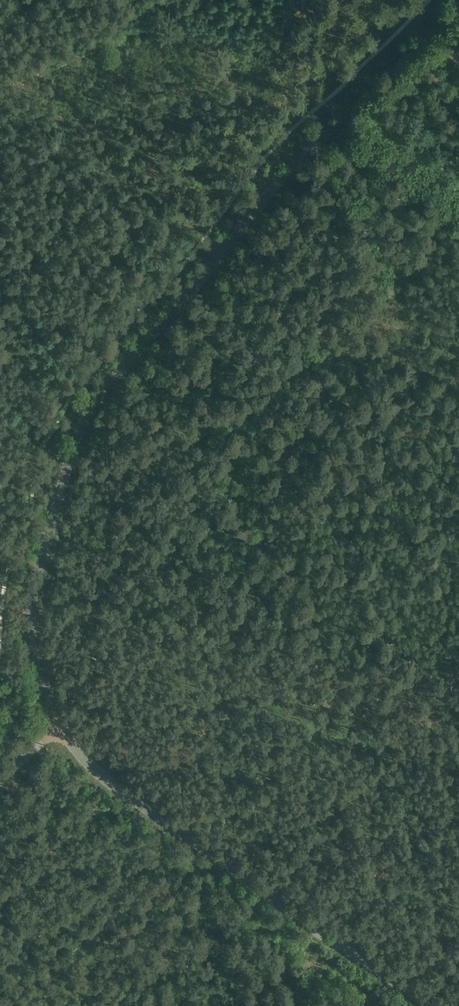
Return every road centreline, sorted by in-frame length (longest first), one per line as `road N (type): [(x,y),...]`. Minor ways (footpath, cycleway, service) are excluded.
road 1 (tertiary): [(59,726),(33,654),(31,602),(68,464),(93,405),(286,175),(458,7)]
road 2 (tertiary): [(427,1005),(108,782),(59,726)]
road 3 (track): [(345,117),(458,201)]

